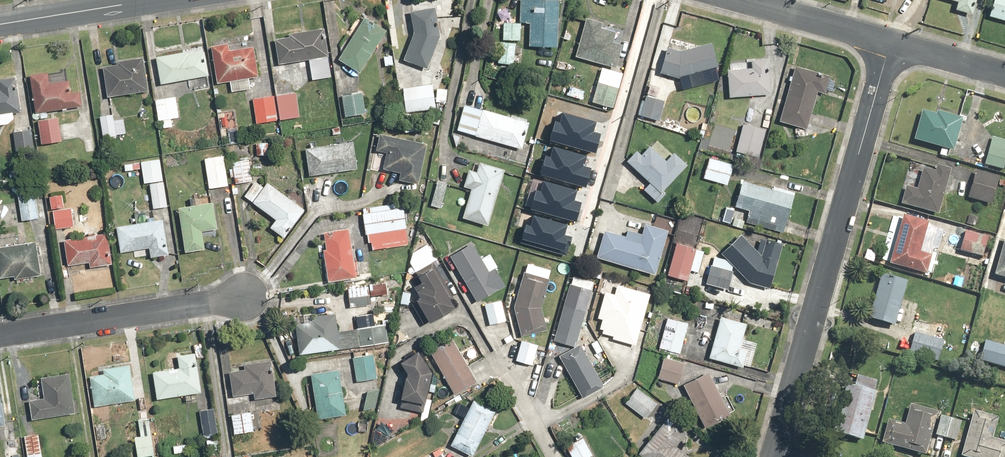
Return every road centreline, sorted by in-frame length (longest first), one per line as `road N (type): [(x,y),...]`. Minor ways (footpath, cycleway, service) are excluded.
road 1 (residential): [(890,46),(777,456)]
road 2 (residential): [(0,332),(257,291)]
road 3 (tertiary): [(0,25),(155,0)]
road 4 (tertiary): [(741,0),(890,46)]

